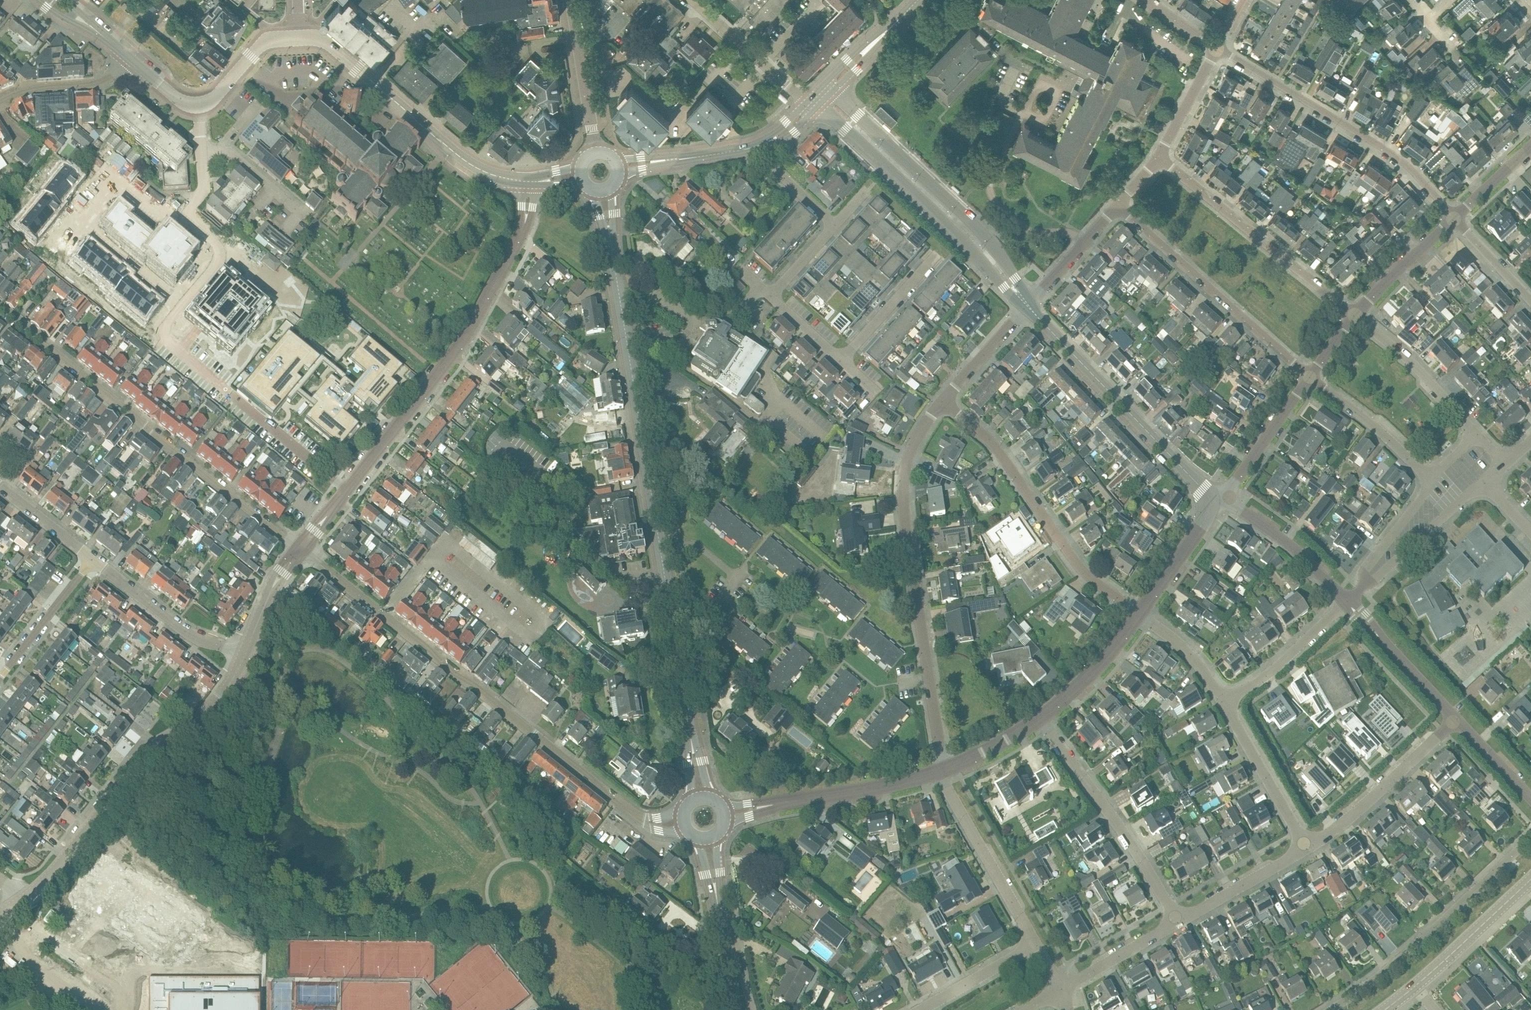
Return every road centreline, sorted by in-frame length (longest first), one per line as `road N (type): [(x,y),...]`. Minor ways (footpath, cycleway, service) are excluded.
road 1 (residential): [(643,819),(304,552)]
road 2 (residential): [(173,223),(213,263),(167,323),(166,336),(348,489)]
road 3 (residential): [(943,769),(904,486),(911,448),(943,401)]
road 4 (residential): [(297,546),(0,309)]
road 5 (residential): [(27,897),(142,762),(209,709),(247,652)]
road 6 (residential): [(348,489),(465,337),(525,224)]
road 7 (tertiary): [(660,546),(608,231)]
road 8 (residential): [(1217,48),(1392,154),(1454,218)]
road 9 (unclassified): [(1029,307),(988,242),(833,93)]
road 10 (residential): [(1139,613),(1084,571),(988,439),(943,401)]
road 11 (unclassified): [(818,109),(950,224),(1029,307)]
road 12 (tertiary): [(521,180),(473,167),(324,41),(300,38)]
road 13 (unclassified): [(1211,502),(1029,307)]
road 14 (residential): [(1329,1009),(1384,972),(1530,837)]
road 15 (residential): [(1310,376),(1118,204)]
road 16 (residential): [(1355,316),(1159,157)]
road 17 (residential): [(1179,922),(1039,718)]
road 18 (residential): [(1306,848),(1457,719)]
road 19 (residential): [(1035,945),(943,769)]
road 20 (tertiary): [(691,739),(660,546)]
road 21 (residential): [(47,264),(119,177),(173,223)]
road 22 (residential): [(247,652),(180,627),(93,559)]
road 23 (unclassified): [(774,804),(943,769)]
road 24 (residential): [(1347,601),(1296,549),(1242,511),(1211,502)]
road 25 (residential): [(1477,434),(1355,316)]
road 26 (residential): [(1306,848),(1223,702)]
road 27 (residential): [(1359,590),(1484,481)]
road 28 (residential): [(1457,719),(1347,601)]
road 29 (residential): [(1432,481),(1310,376)]
road 30 (residential): [(1211,502),(1236,479),(1310,376)]
road 31 (residential): [(1223,702),(1284,661),(1347,601)]
road 32 (residential): [(692,0),(808,103)]
road 33 (residential): [(597,152),(571,0)]
road 34 (residential): [(93,559),(0,678)]
road 35 (tertiary): [(1415,986),(1526,884)]
road 36 (residential): [(1179,922),(1306,848)]
road 37 (unclassified): [(1039,718),(1089,675),(1139,613)]
road 38 (residential): [(938,253),(841,360)]
road 39 (residential): [(1355,316),(1454,218)]
road 40 (residential): [(1059,991),(1179,922)]
road 41 (residential): [(1029,307),(1118,204)]
road 42 (residential): [(0,101),(104,81),(124,63)]
road 43 (unclassified): [(1139,613),(1211,502)]
road 44 (residential): [(1359,590),(1366,569),(1432,481)]
road 45 (residential): [(1035,945),(920,1009)]
road 46 (residential): [(943,401),(1029,307)]
road 47 (tertiary): [(199,105),(216,97),(261,45),(300,38)]
road 48 (residential): [(1223,702),(1185,649),(1139,613)]
road 49 (residential): [(1159,157),(1217,48)]

